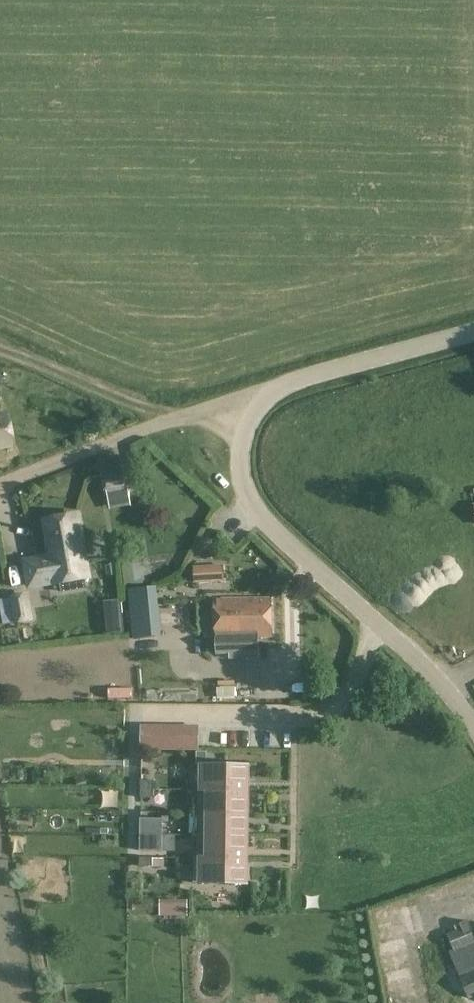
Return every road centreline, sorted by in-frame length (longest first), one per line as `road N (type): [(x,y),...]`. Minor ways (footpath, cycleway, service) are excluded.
road 1 (unclassified): [(473,731),(453,697),(250,508),(237,457),(254,416),(277,388)]
road 2 (unclassified): [(277,388),(0,483)]
road 3 (unclassified): [(277,388),(473,329)]

